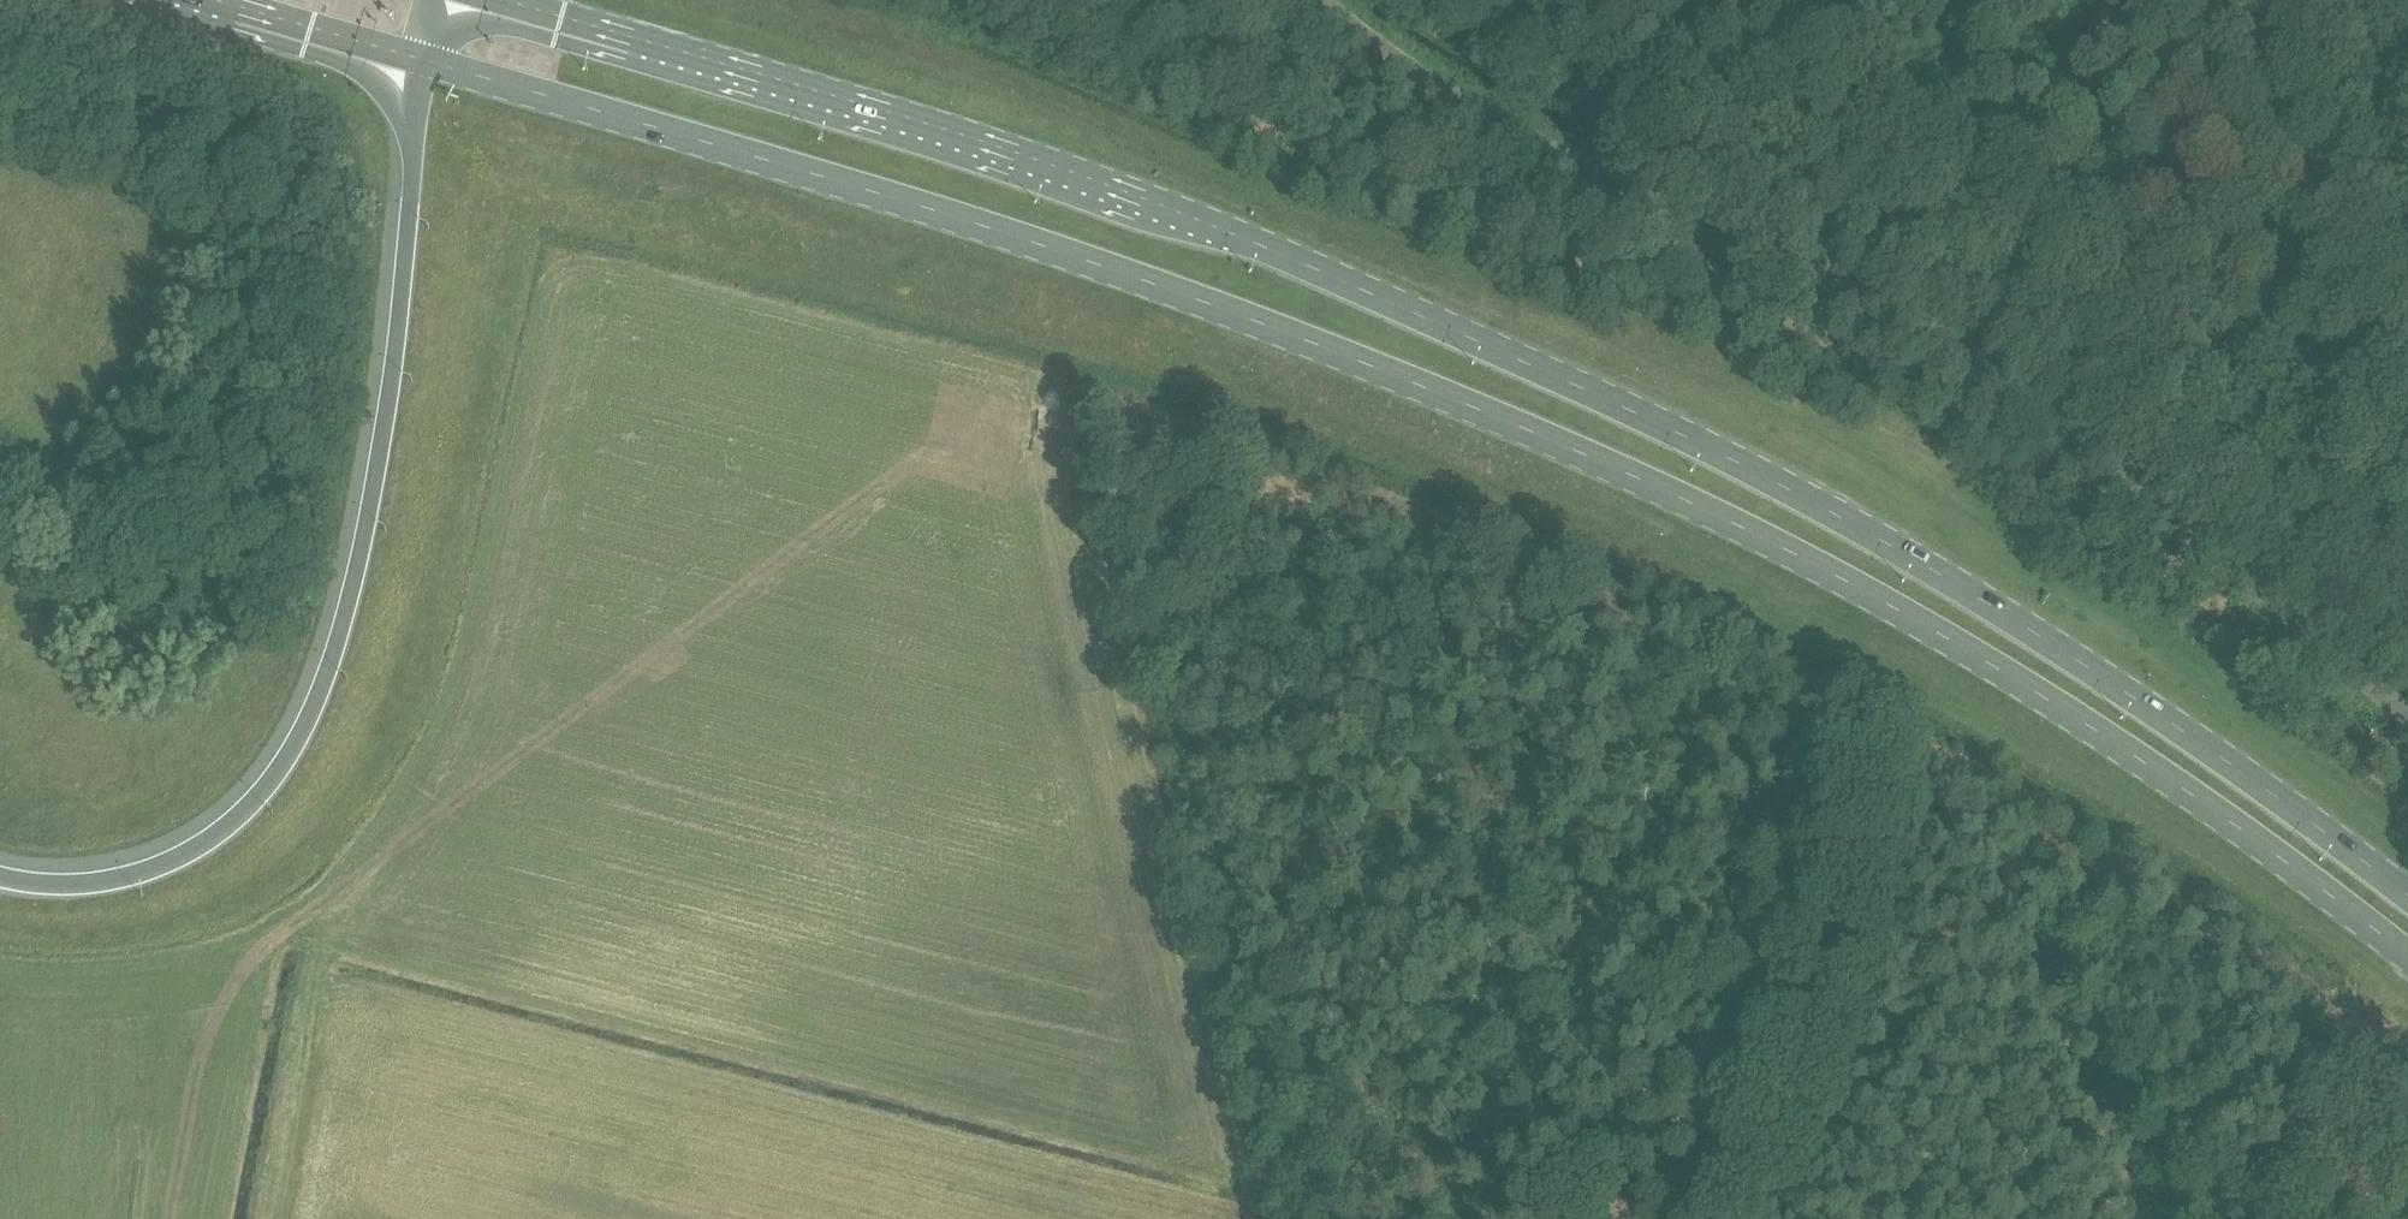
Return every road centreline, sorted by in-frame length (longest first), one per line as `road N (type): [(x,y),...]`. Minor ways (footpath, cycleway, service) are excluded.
road 1 (primary): [(423,62),(1058,251),(1383,372),(1636,480),(1946,637),(2138,757),(2407,955)]
road 2 (primary): [(2407,895),(2158,711),(1979,598),(1676,433),(1062,171),(863,104),(501,0)]
road 3 (unclassified): [(2407,711),(2034,401),(1862,290),(1438,87),(1322,0)]
road 4 (motorway): [(423,62),(385,414),(358,563),(328,669),(277,763),(179,858),(123,884),(0,884)]
road 5 (track): [(2173,1218),(2132,1164),(2070,963),(1975,917),(1809,904),(1693,1218)]
road 6 (primary): [(213,0),(423,62)]

